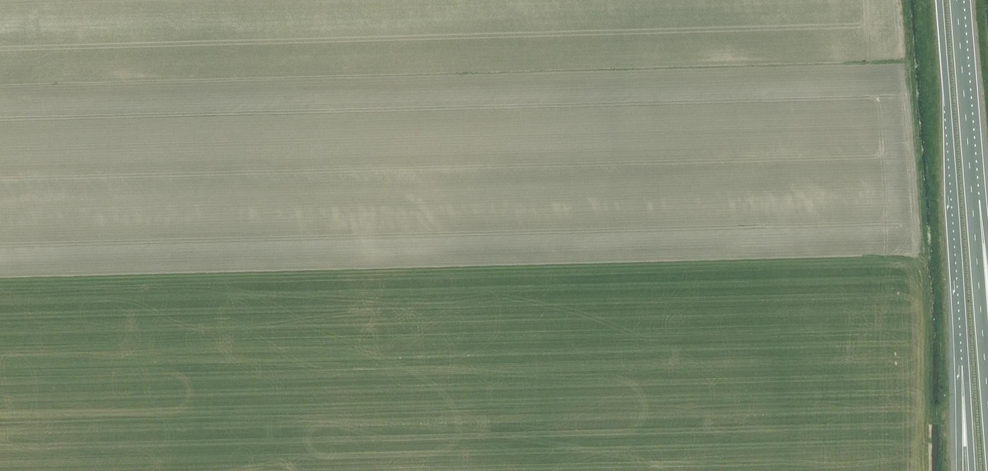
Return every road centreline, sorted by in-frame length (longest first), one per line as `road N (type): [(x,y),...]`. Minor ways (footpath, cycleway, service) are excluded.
road 1 (trunk): [(939,0),(966,364)]
road 2 (trunk): [(972,202),(957,0)]
road 3 (trunk): [(987,400),(972,202)]

